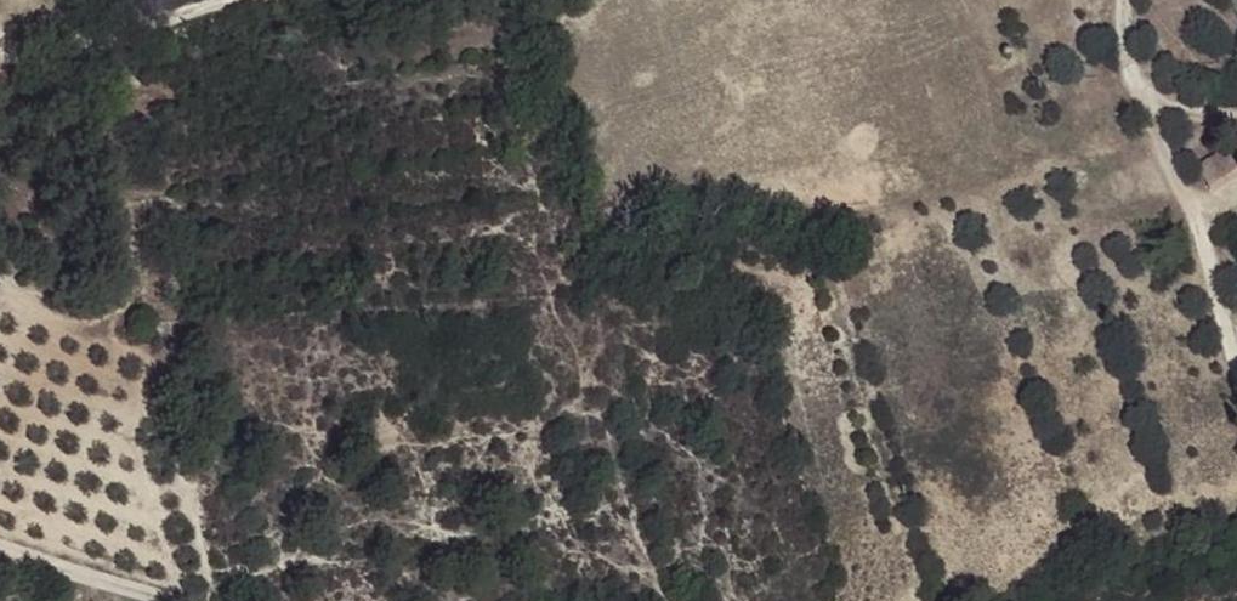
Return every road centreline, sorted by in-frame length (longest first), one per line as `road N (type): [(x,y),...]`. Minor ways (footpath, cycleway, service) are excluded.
road 1 (track): [(1124,0),(1124,45),(1139,99),(1199,234),(1236,378)]
road 2 (track): [(165,600),(0,549)]

